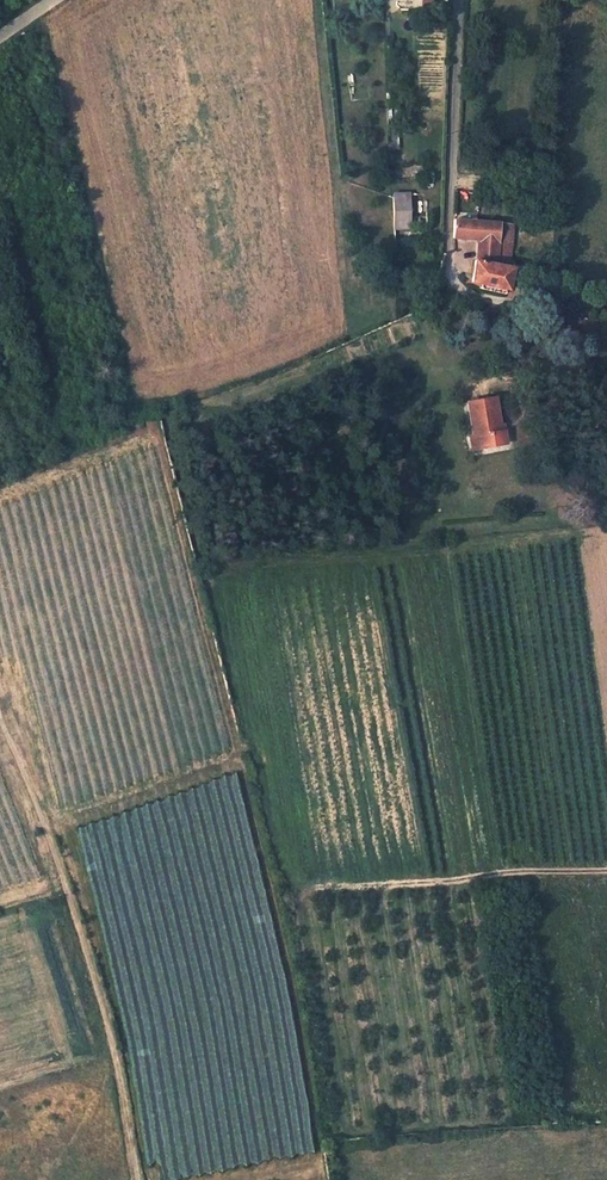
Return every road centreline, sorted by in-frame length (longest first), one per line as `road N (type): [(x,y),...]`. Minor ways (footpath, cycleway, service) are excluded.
road 1 (track): [(142,1179),(112,1032),(0,701)]
road 2 (residential): [(455,0),(446,244)]

